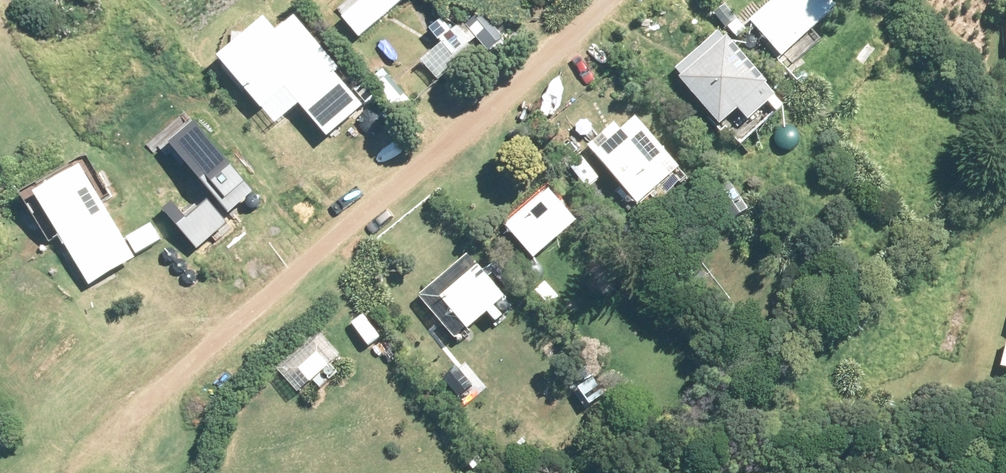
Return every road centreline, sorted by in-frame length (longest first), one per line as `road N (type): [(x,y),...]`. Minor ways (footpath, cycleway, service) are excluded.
road 1 (unclassified): [(78,464),(611,0)]

